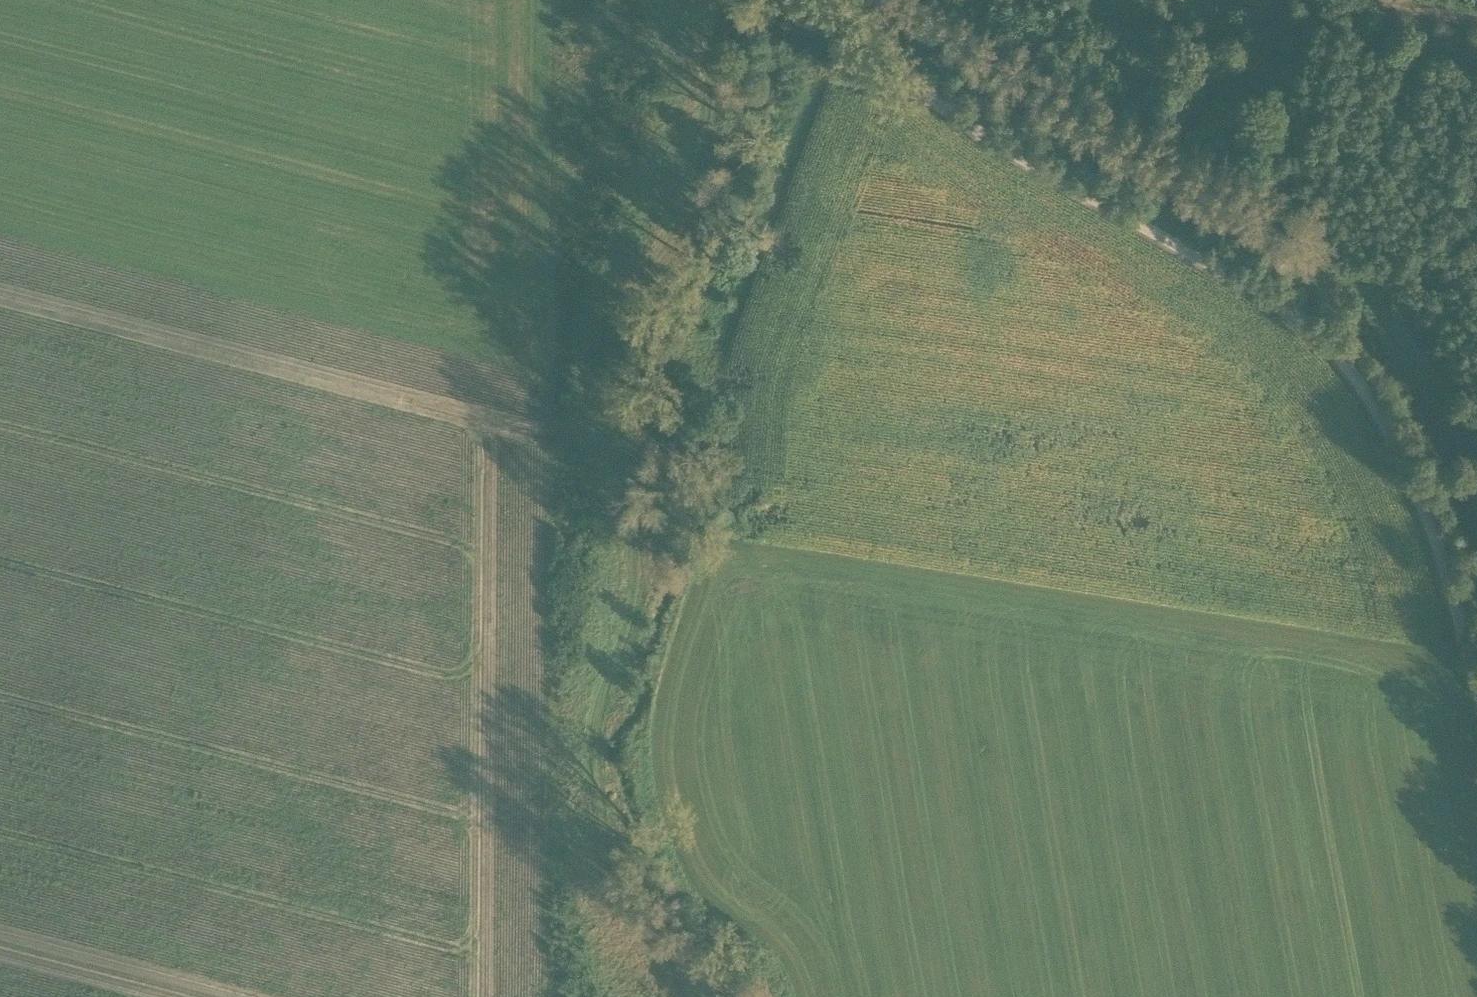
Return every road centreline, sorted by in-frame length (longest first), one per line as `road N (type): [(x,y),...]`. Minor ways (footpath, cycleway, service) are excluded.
road 1 (unclassified): [(836,0),(938,103),(1005,151),(1282,307),(1323,341),(1362,390),(1421,500),(1476,680)]
road 2 (track): [(1476,477),(1460,426),(1420,358),(1352,277),(1289,222),(1267,182),(1283,0)]
road 3 (track): [(1332,0),(1476,22)]

